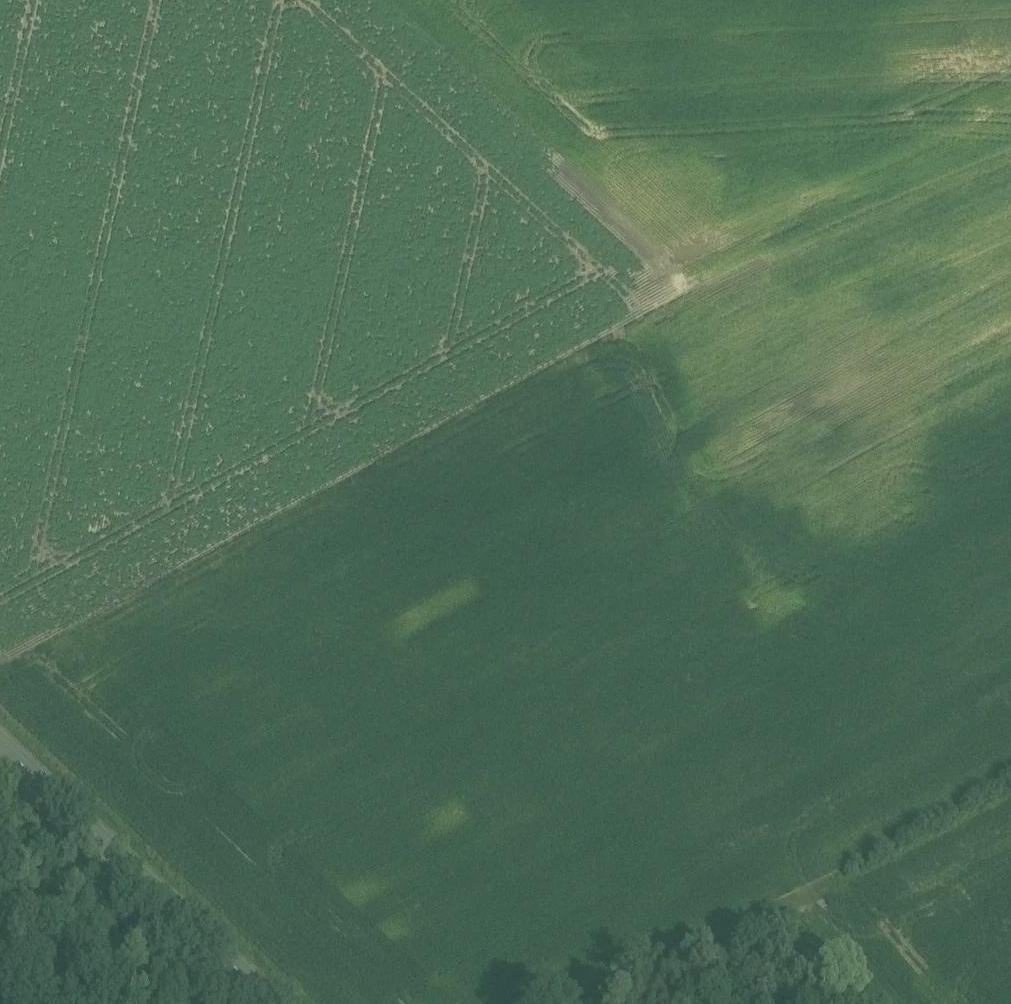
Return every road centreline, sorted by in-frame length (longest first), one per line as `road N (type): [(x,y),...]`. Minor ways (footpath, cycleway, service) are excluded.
road 1 (tertiary): [(274,1003),(0,744)]

